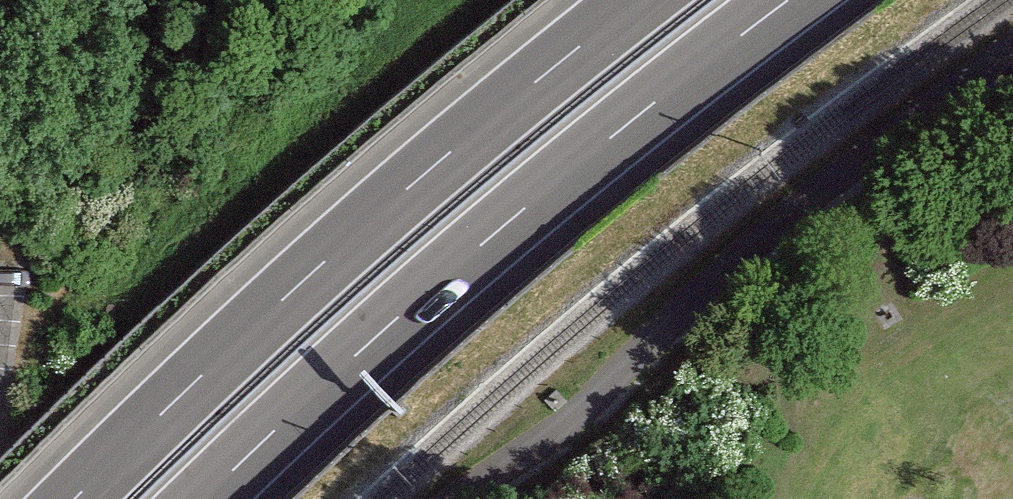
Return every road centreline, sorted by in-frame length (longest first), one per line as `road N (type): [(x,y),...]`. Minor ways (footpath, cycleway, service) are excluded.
road 1 (motorway): [(214,498),(493,251),(801,0)]
road 2 (motorway): [(648,0),(450,161),(219,365),(83,498)]

